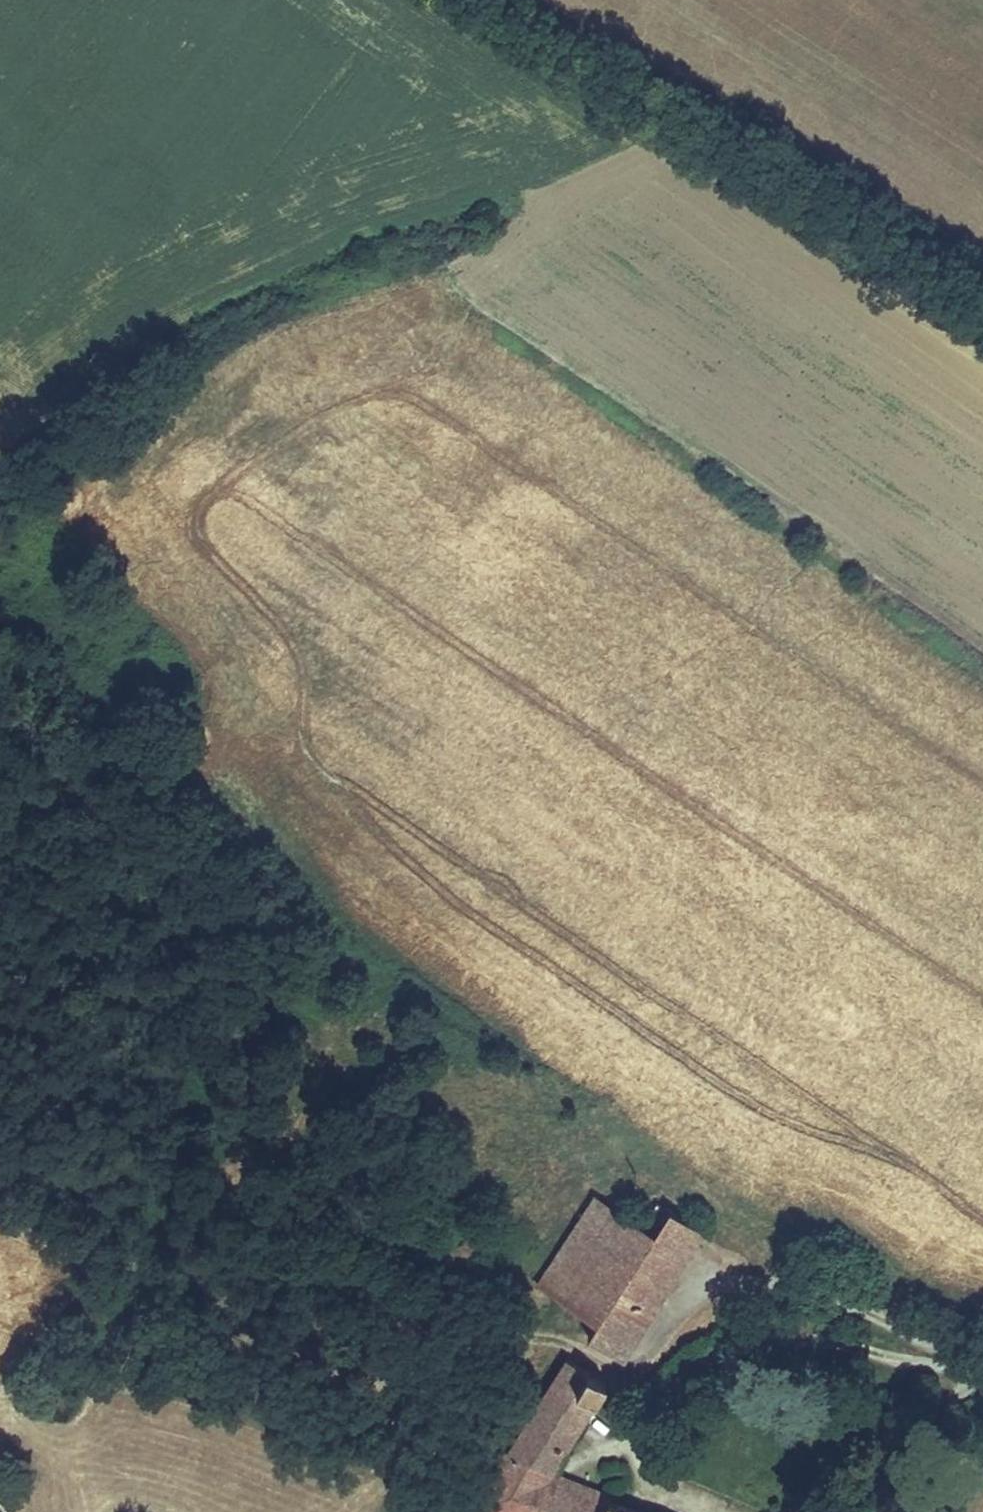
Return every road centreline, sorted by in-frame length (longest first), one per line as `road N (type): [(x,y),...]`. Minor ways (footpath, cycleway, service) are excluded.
road 1 (track): [(982,274),(757,108),(589,0)]
road 2 (residential): [(982,1361),(776,1279)]

